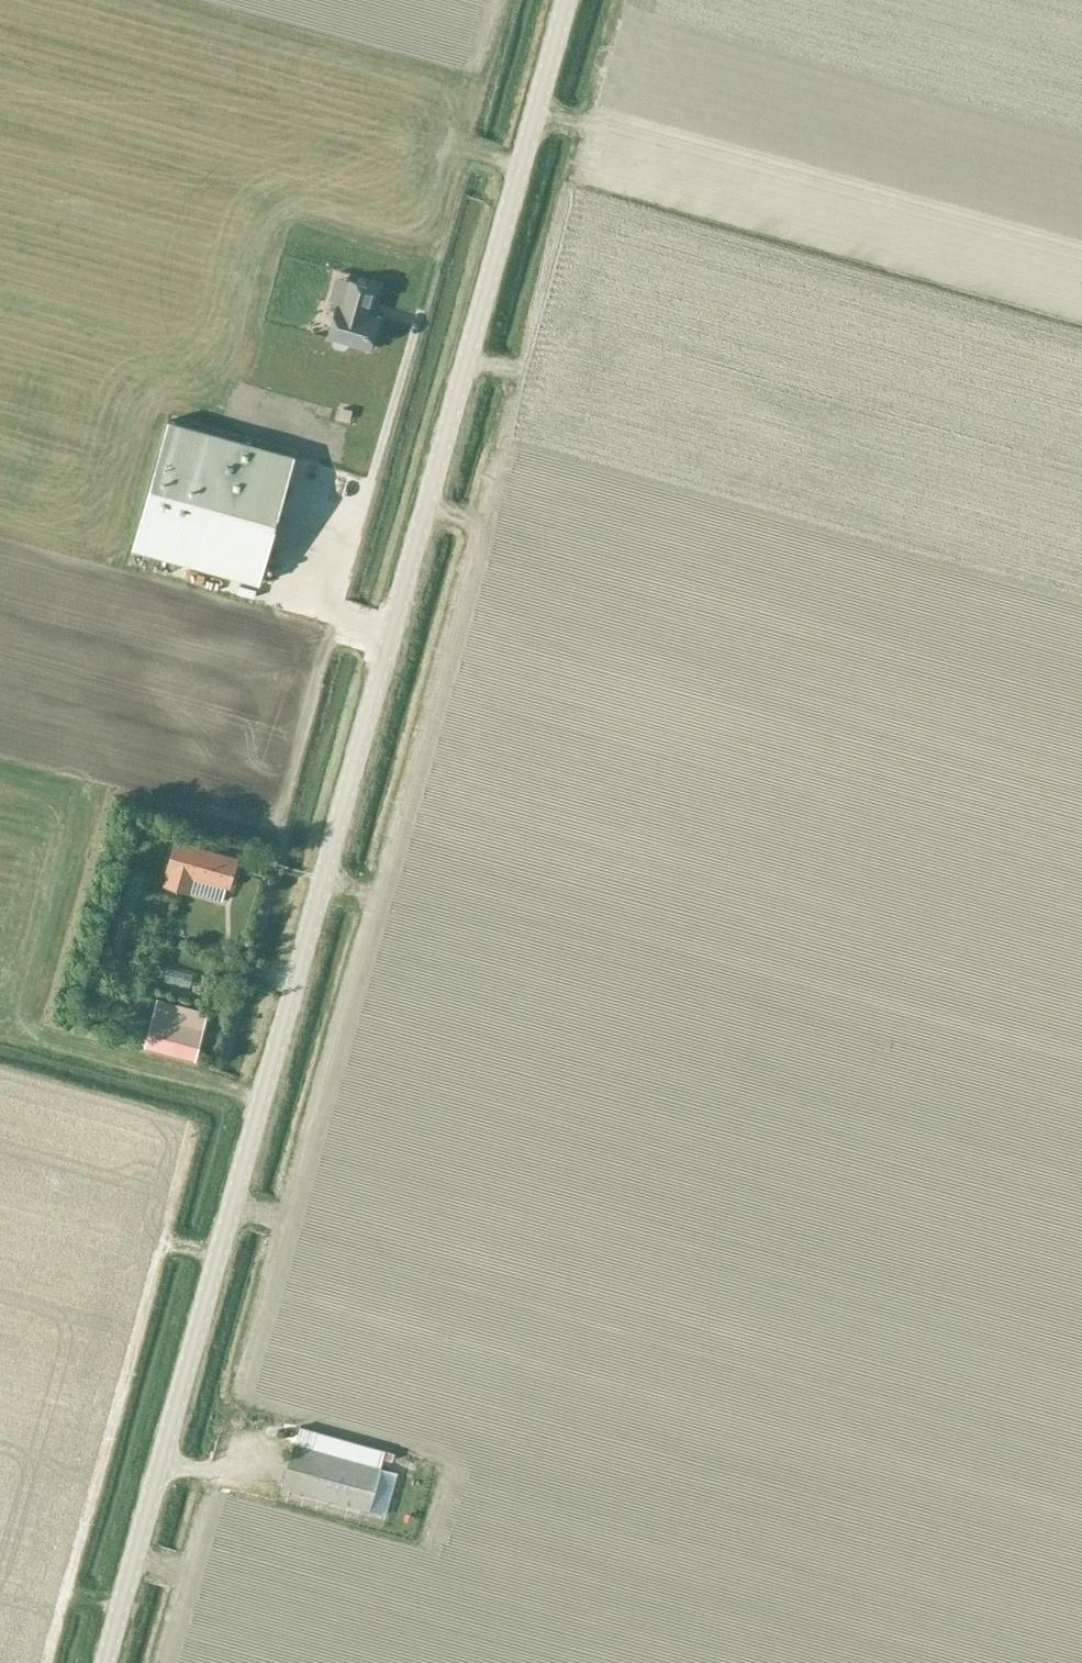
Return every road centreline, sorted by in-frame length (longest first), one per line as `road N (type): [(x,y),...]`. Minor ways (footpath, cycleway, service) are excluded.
road 1 (tertiary): [(110,1662),(562,0)]
road 2 (track): [(0,1026),(262,1104)]

